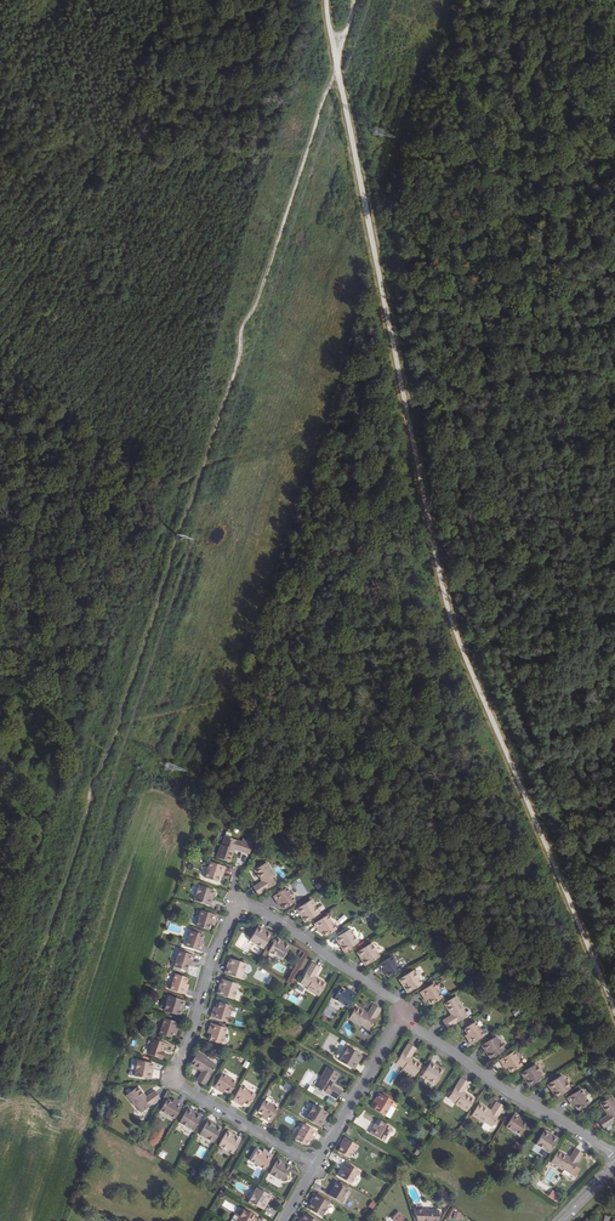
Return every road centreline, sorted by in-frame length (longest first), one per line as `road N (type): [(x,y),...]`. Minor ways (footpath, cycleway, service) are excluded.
road 1 (track): [(354,0),(240,332),(239,357),(120,722),(0,1051)]
road 2 (track): [(614,1010),(463,660),(405,409),(327,0)]
road 3 (residential): [(315,1167),(173,1081),(214,958),(240,914)]
road 4 (residential): [(403,1022),(614,1153)]
road 5 (residential): [(240,914),(258,913),(399,1009),(403,1022)]
road 6 (residential): [(403,1022),(315,1167)]

